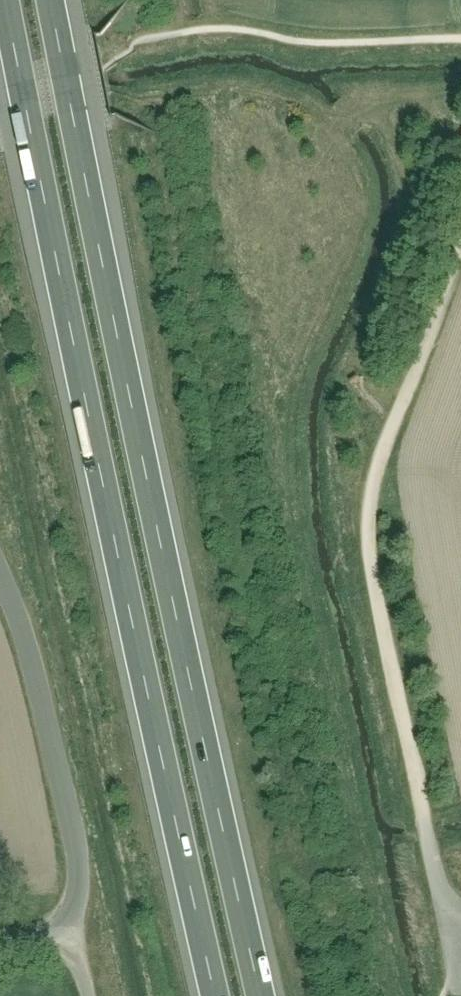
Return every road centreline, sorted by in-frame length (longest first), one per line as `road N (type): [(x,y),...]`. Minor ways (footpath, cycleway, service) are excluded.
road 1 (motorway): [(6,0),(217,995)]
road 2 (motorway): [(262,995),(52,0)]
road 3 (track): [(460,247),(375,480),(368,535),(413,778),(443,893),(460,922)]
road 4 (track): [(460,39),(305,42),(218,30),(138,46)]

